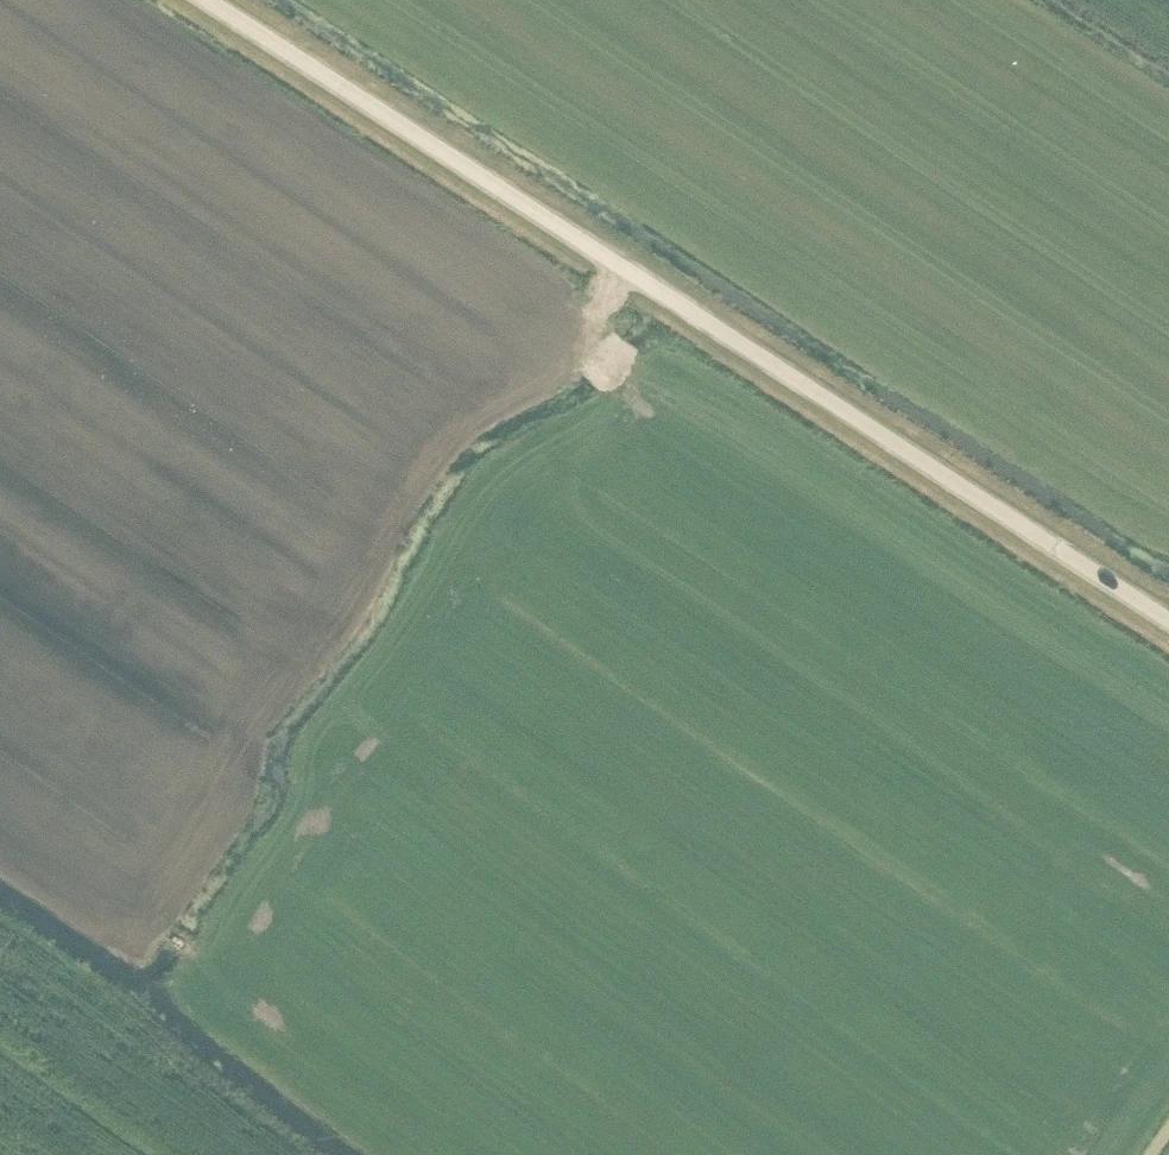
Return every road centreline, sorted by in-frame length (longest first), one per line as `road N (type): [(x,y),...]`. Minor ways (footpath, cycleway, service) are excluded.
road 1 (unclassified): [(1168,625),(204,0)]

